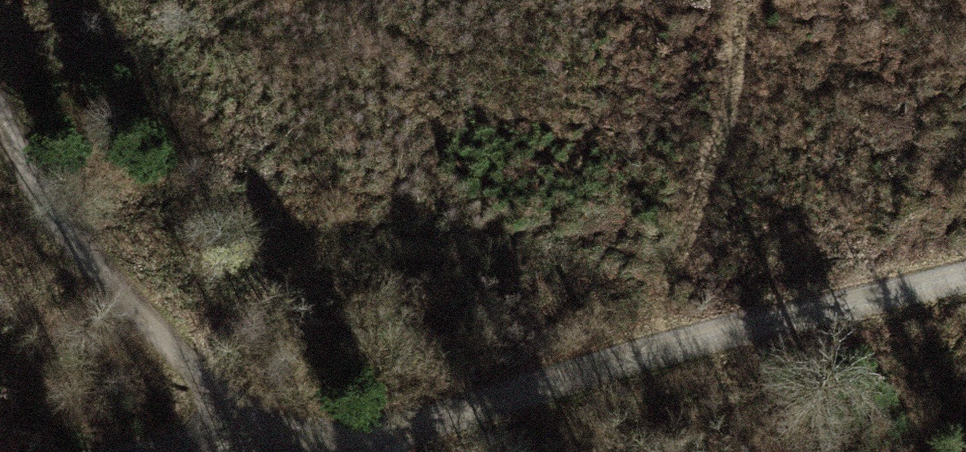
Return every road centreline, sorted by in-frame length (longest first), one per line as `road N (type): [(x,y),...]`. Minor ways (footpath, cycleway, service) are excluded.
road 1 (track): [(323,451),(965,276)]
road 2 (track): [(0,113),(39,192),(100,275),(227,401),(313,451)]
road 3 (track): [(640,361),(729,108),(738,0)]

